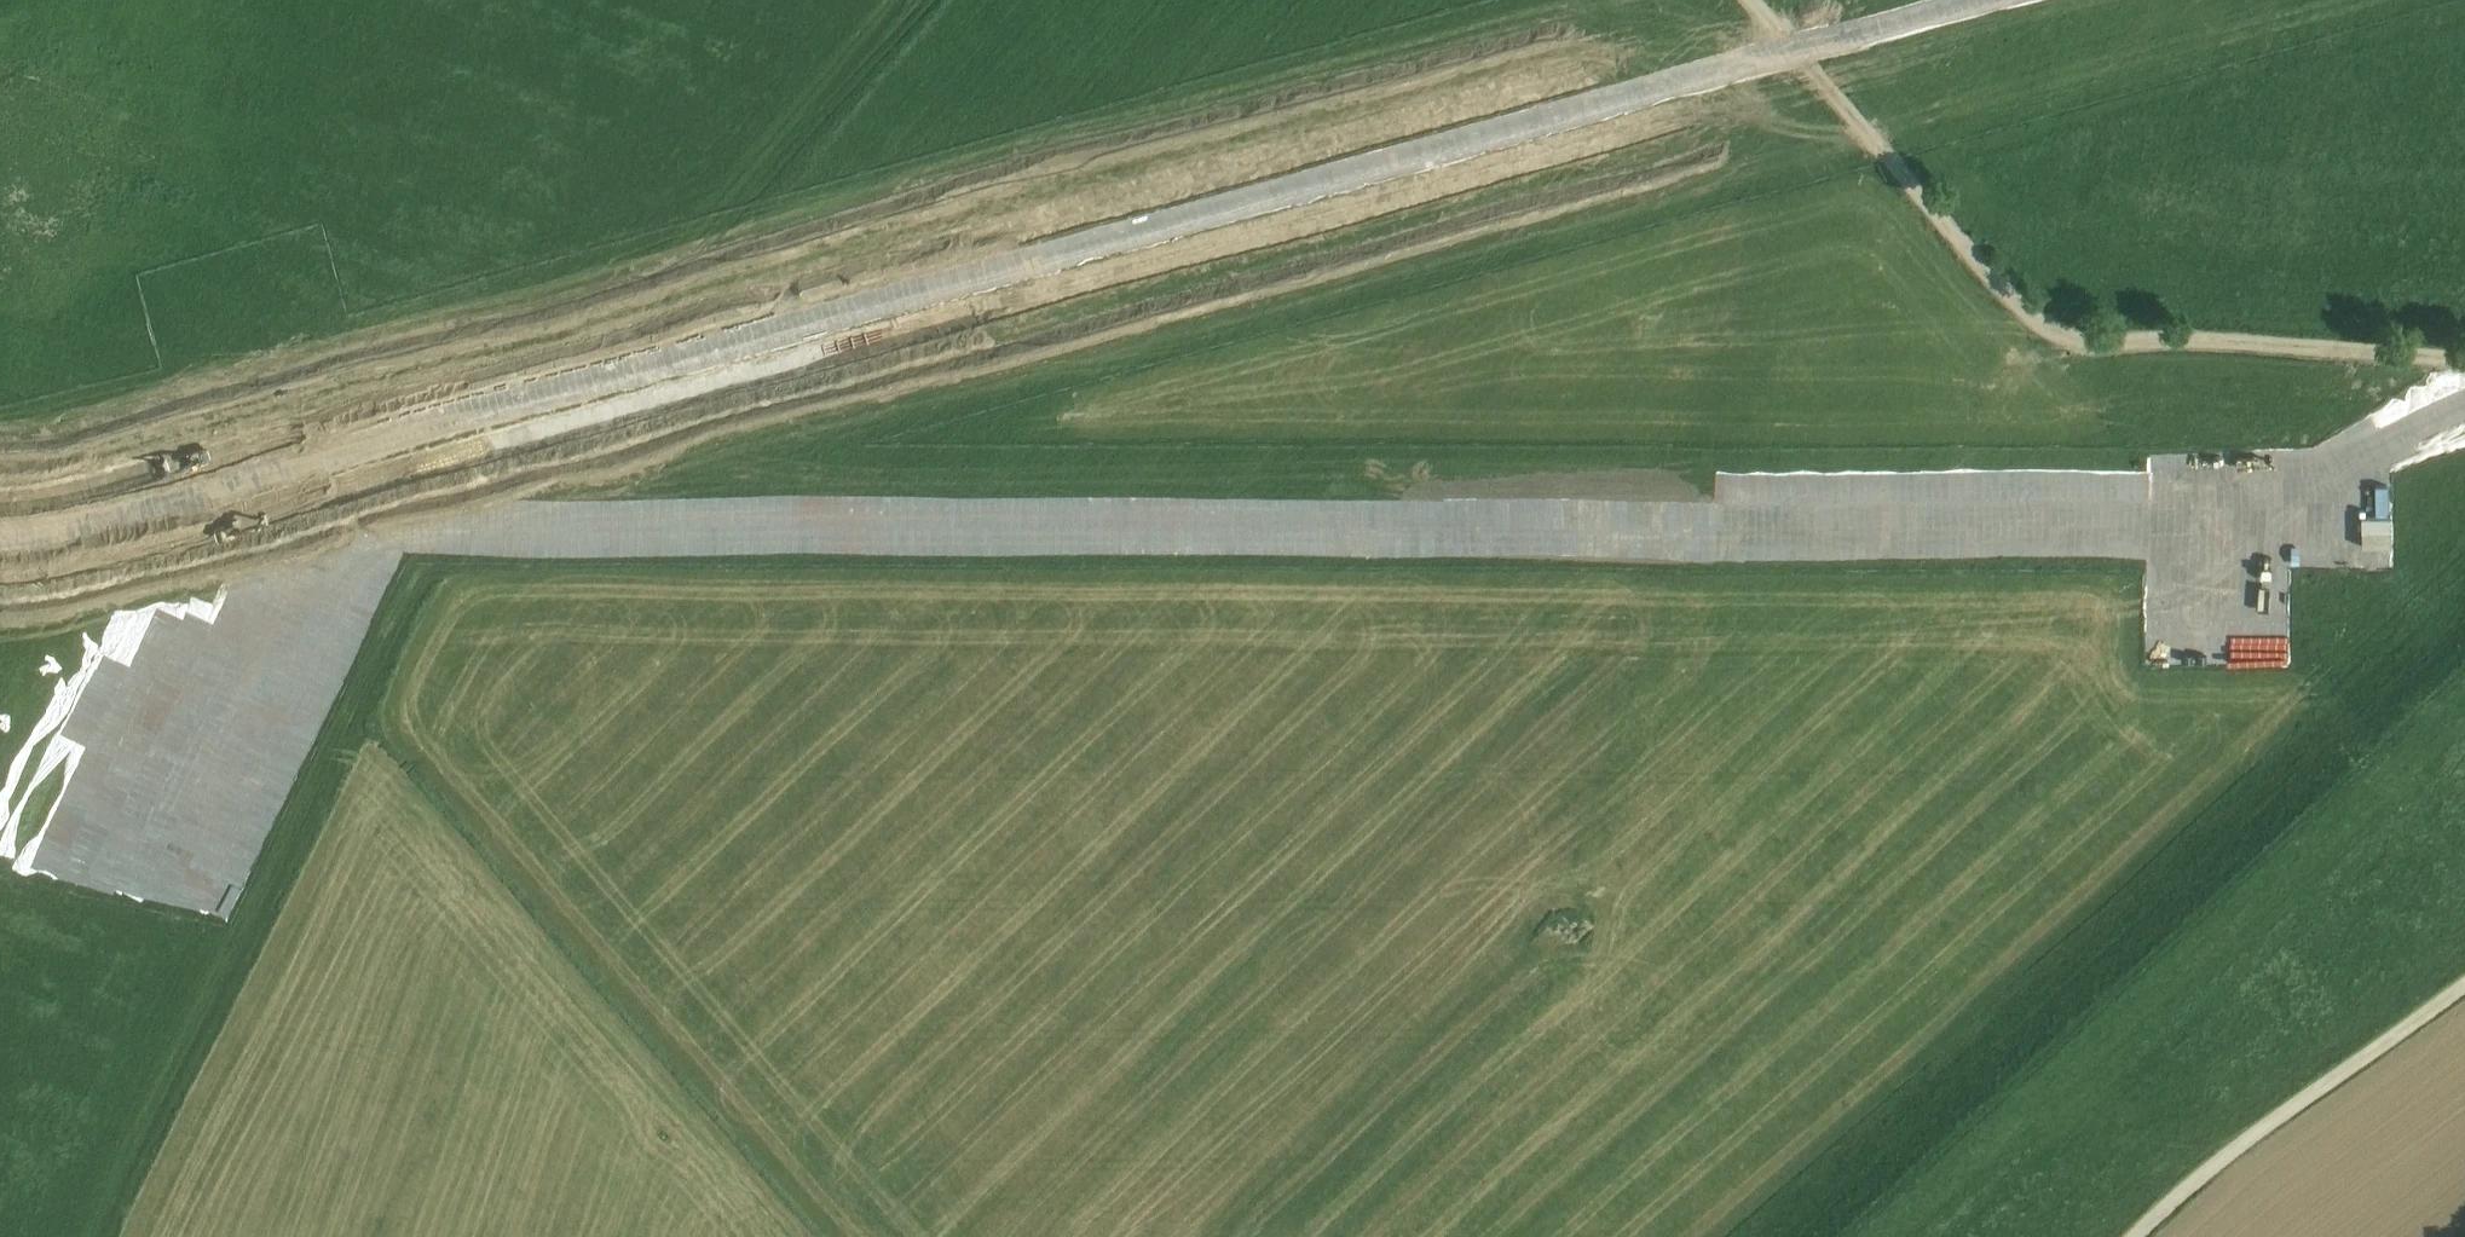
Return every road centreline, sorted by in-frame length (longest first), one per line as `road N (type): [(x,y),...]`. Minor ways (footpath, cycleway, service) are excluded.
road 1 (track): [(2464,359),(2140,335),(2065,339),(2016,302),(1749,0)]
road 2 (unclassified): [(2136,1236),(2247,1140),(2464,984)]

